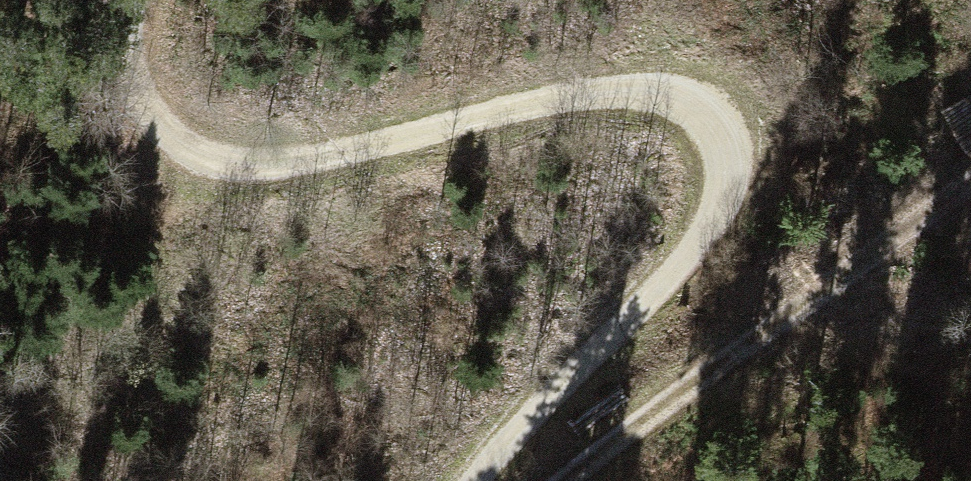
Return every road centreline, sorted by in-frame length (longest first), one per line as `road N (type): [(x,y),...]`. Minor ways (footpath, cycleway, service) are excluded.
road 1 (track): [(325,480),(379,380),(425,326),(519,249),(642,167),(653,132),(648,113),(623,87),(586,83),(342,141),(251,147),(209,142),(155,113),(123,55)]
road 2 (track): [(528,480),(723,312),(786,279),(970,209)]

